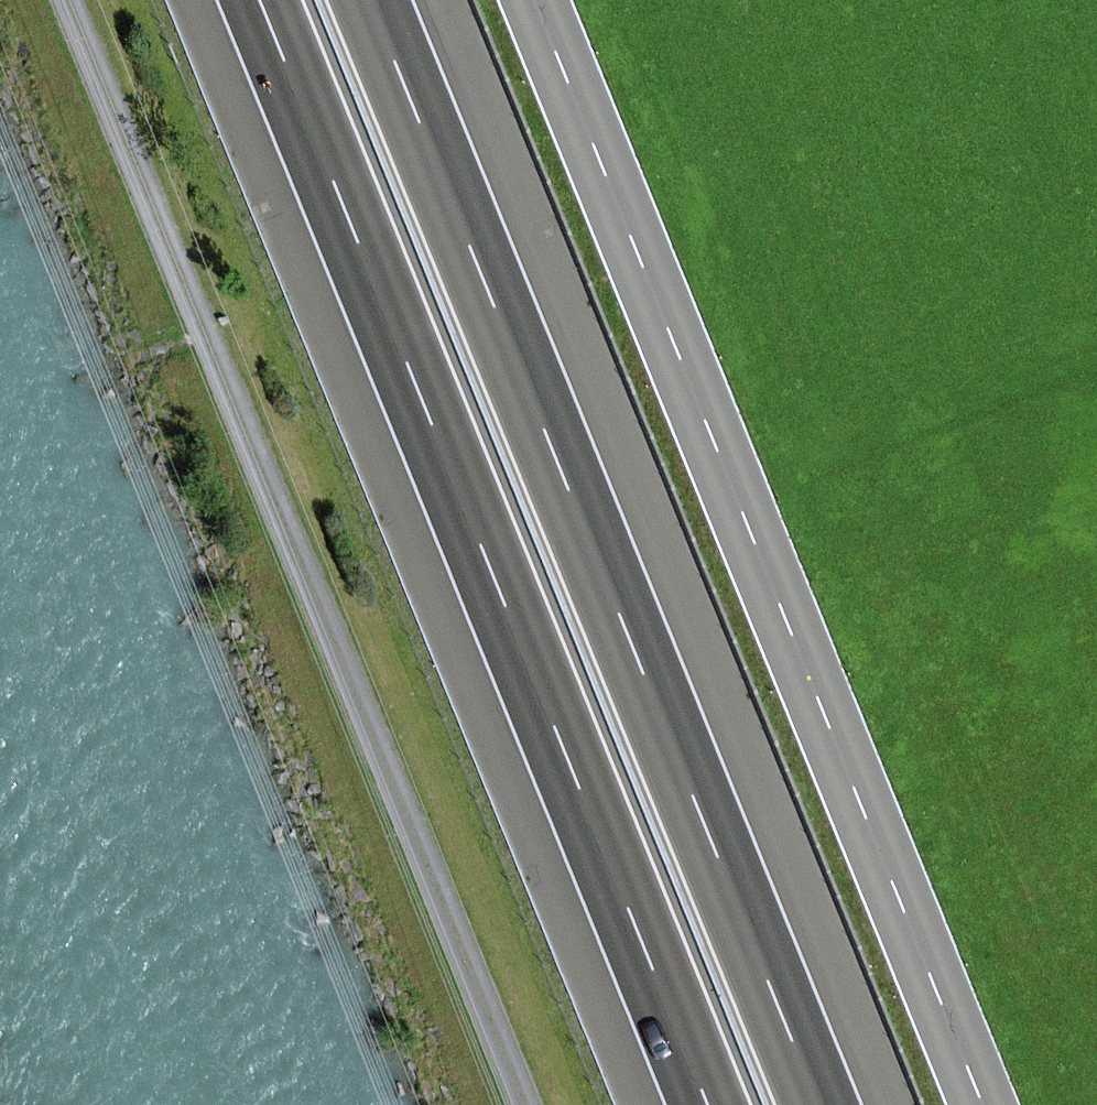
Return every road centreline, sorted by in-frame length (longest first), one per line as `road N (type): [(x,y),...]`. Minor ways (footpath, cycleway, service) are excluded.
road 1 (track): [(523,1104),(72,0)]
road 2 (motorway): [(819,1104),(369,0)]
road 3 (primary): [(535,0),(981,1104)]
road 4 (motorway): [(263,0),(709,1104)]

